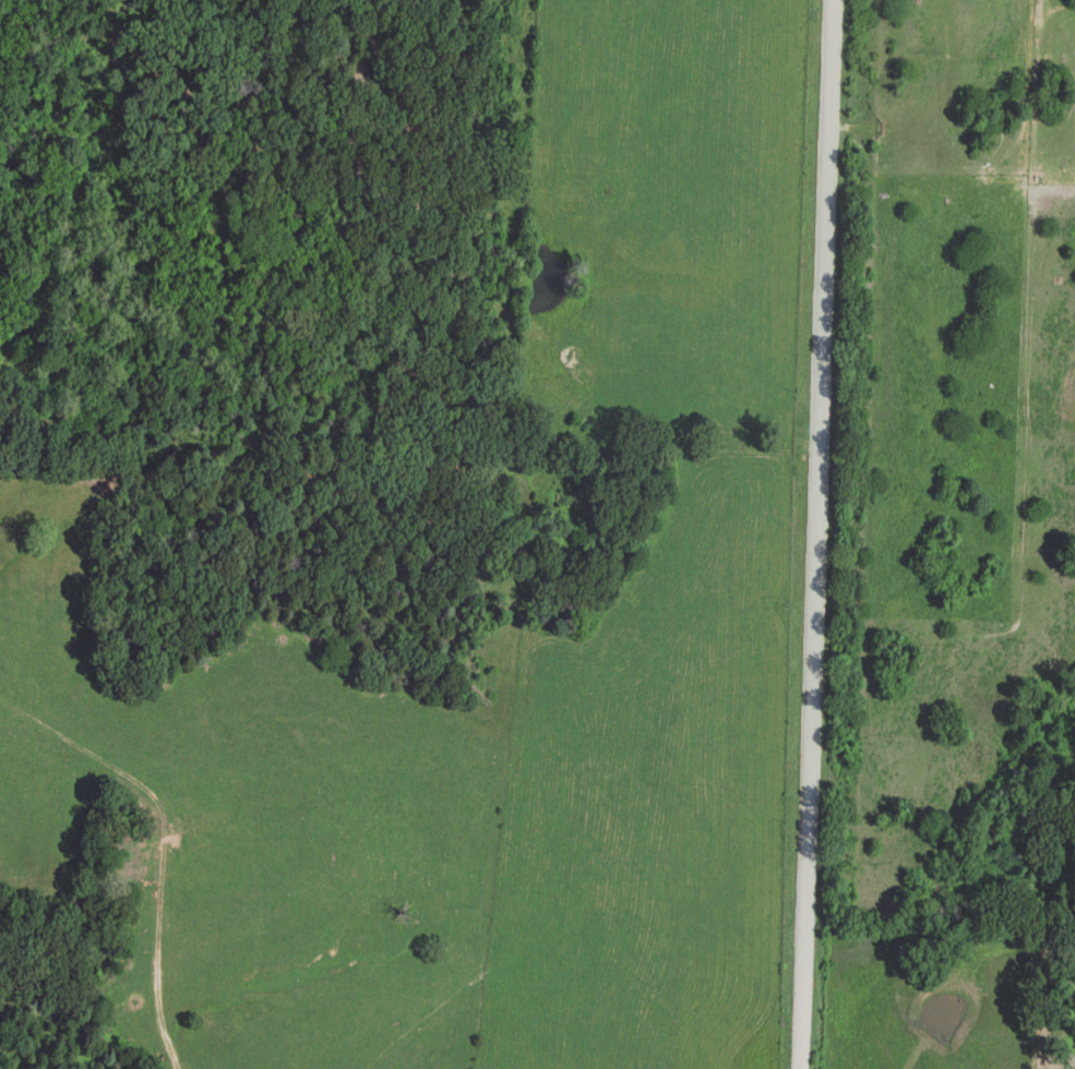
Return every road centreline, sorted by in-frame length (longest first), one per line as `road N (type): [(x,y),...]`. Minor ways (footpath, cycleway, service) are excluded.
road 1 (residential): [(801,1068),(831,0)]

